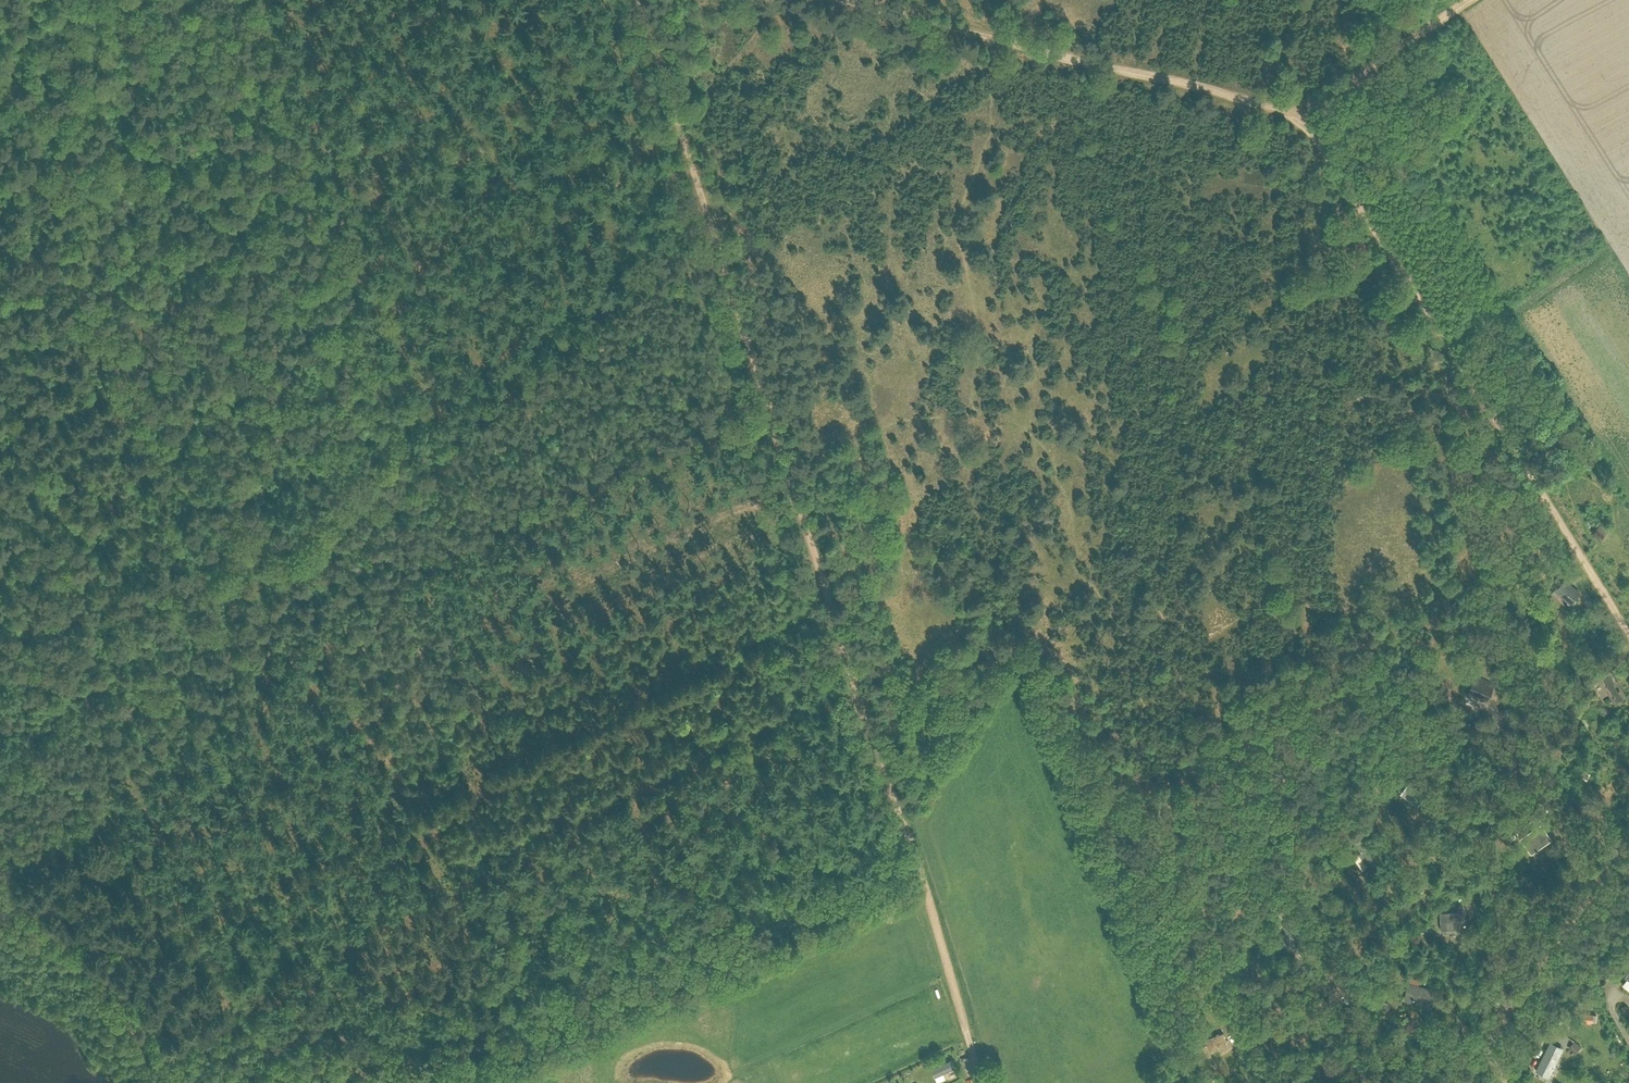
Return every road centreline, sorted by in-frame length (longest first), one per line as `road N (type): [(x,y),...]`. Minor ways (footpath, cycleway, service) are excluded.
road 1 (track): [(983,1082),(790,468)]
road 2 (track): [(1628,631),(1296,114)]
road 3 (track): [(790,468),(644,0)]
road 4 (track): [(1296,114),(995,39)]
road 5 (track): [(1488,1045),(1628,834)]
road 6 (track): [(1296,114),(1466,0)]
road 7 (track): [(995,39),(839,0)]

